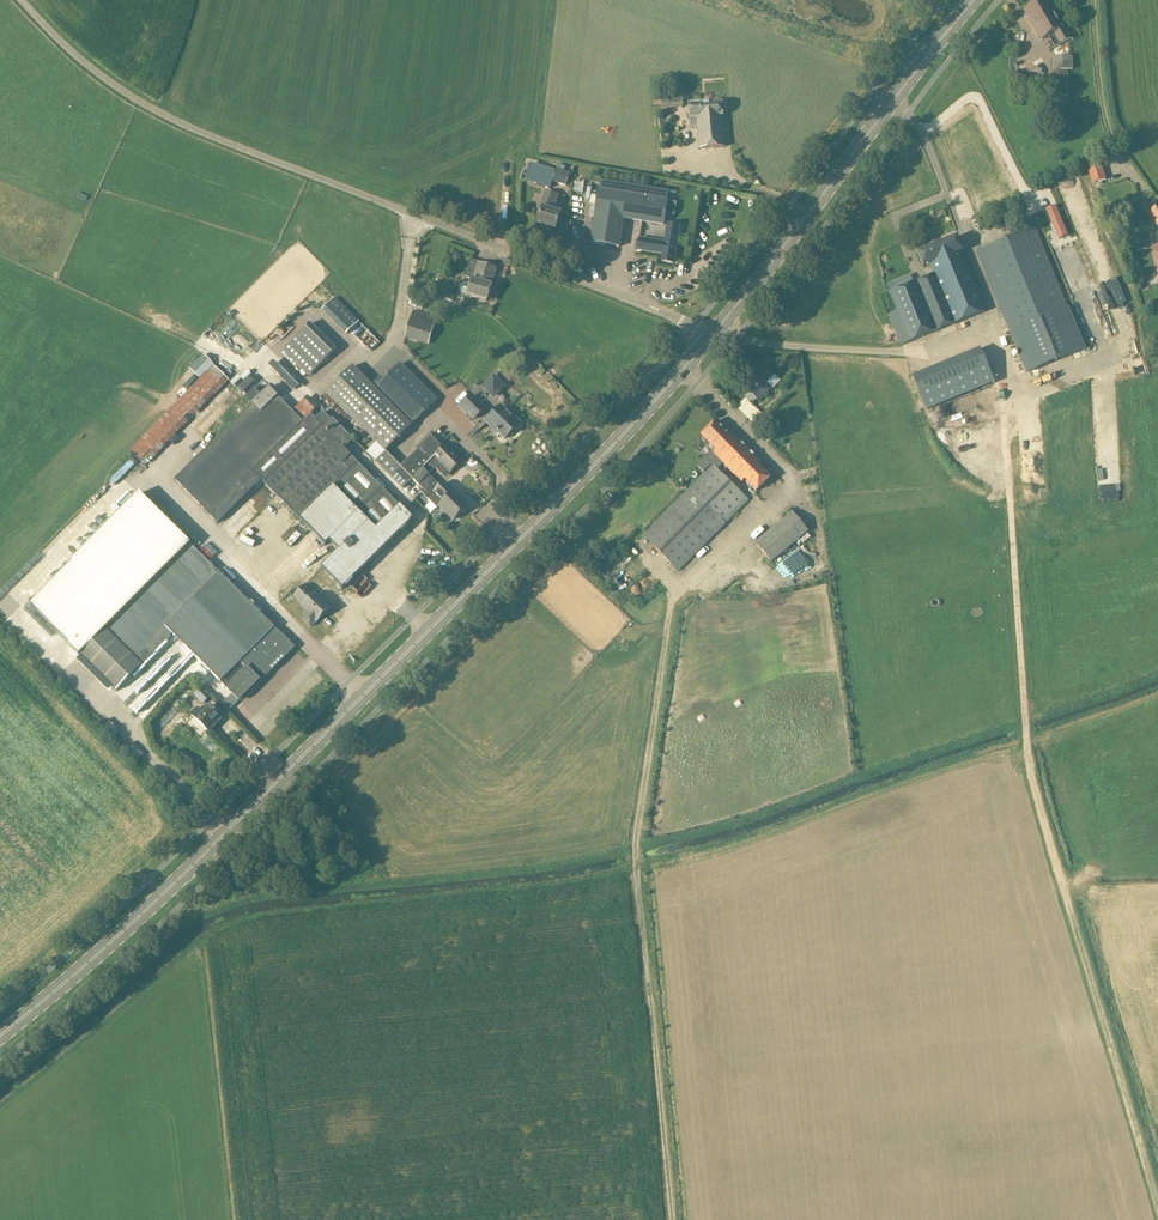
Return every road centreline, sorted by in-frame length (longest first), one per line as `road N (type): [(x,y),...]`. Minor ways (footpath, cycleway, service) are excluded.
road 1 (primary): [(0,1036),(205,854),(562,499),(715,333)]
road 2 (track): [(1016,396),(1003,403),(1027,751),(1157,1210)]
road 3 (unclassified): [(21,0),(90,68),(182,125),(696,325)]
road 4 (track): [(676,591),(636,840),(672,1219)]
road 5 (primary): [(715,333),(974,0)]

